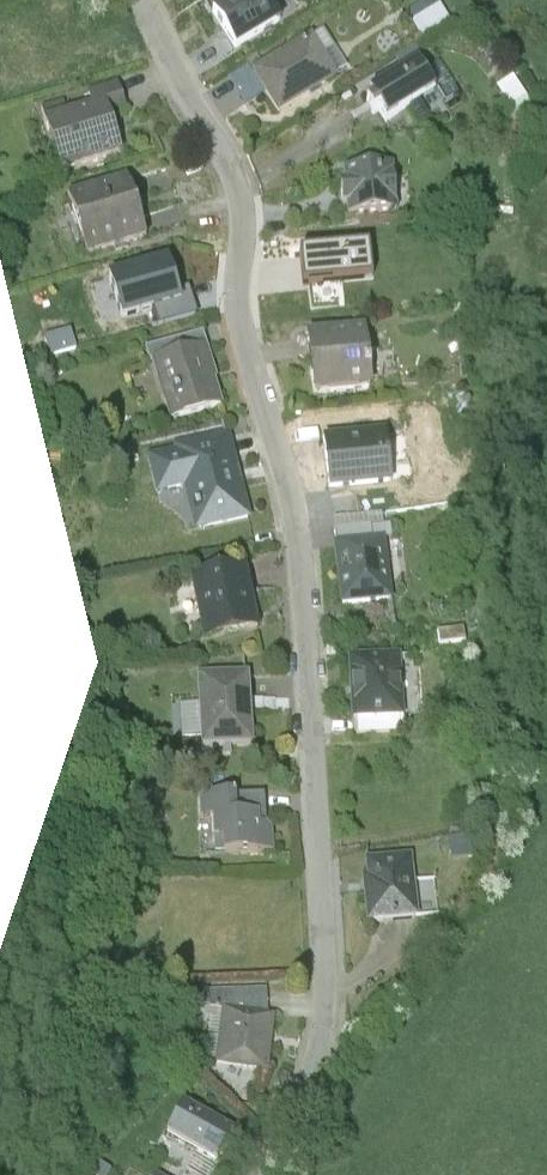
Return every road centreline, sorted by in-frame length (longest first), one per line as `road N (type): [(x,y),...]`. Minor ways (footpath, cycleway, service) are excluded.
road 1 (residential): [(260,1174),(305,1095),(326,1029),(300,552),(244,344),(241,200),(140,0)]

